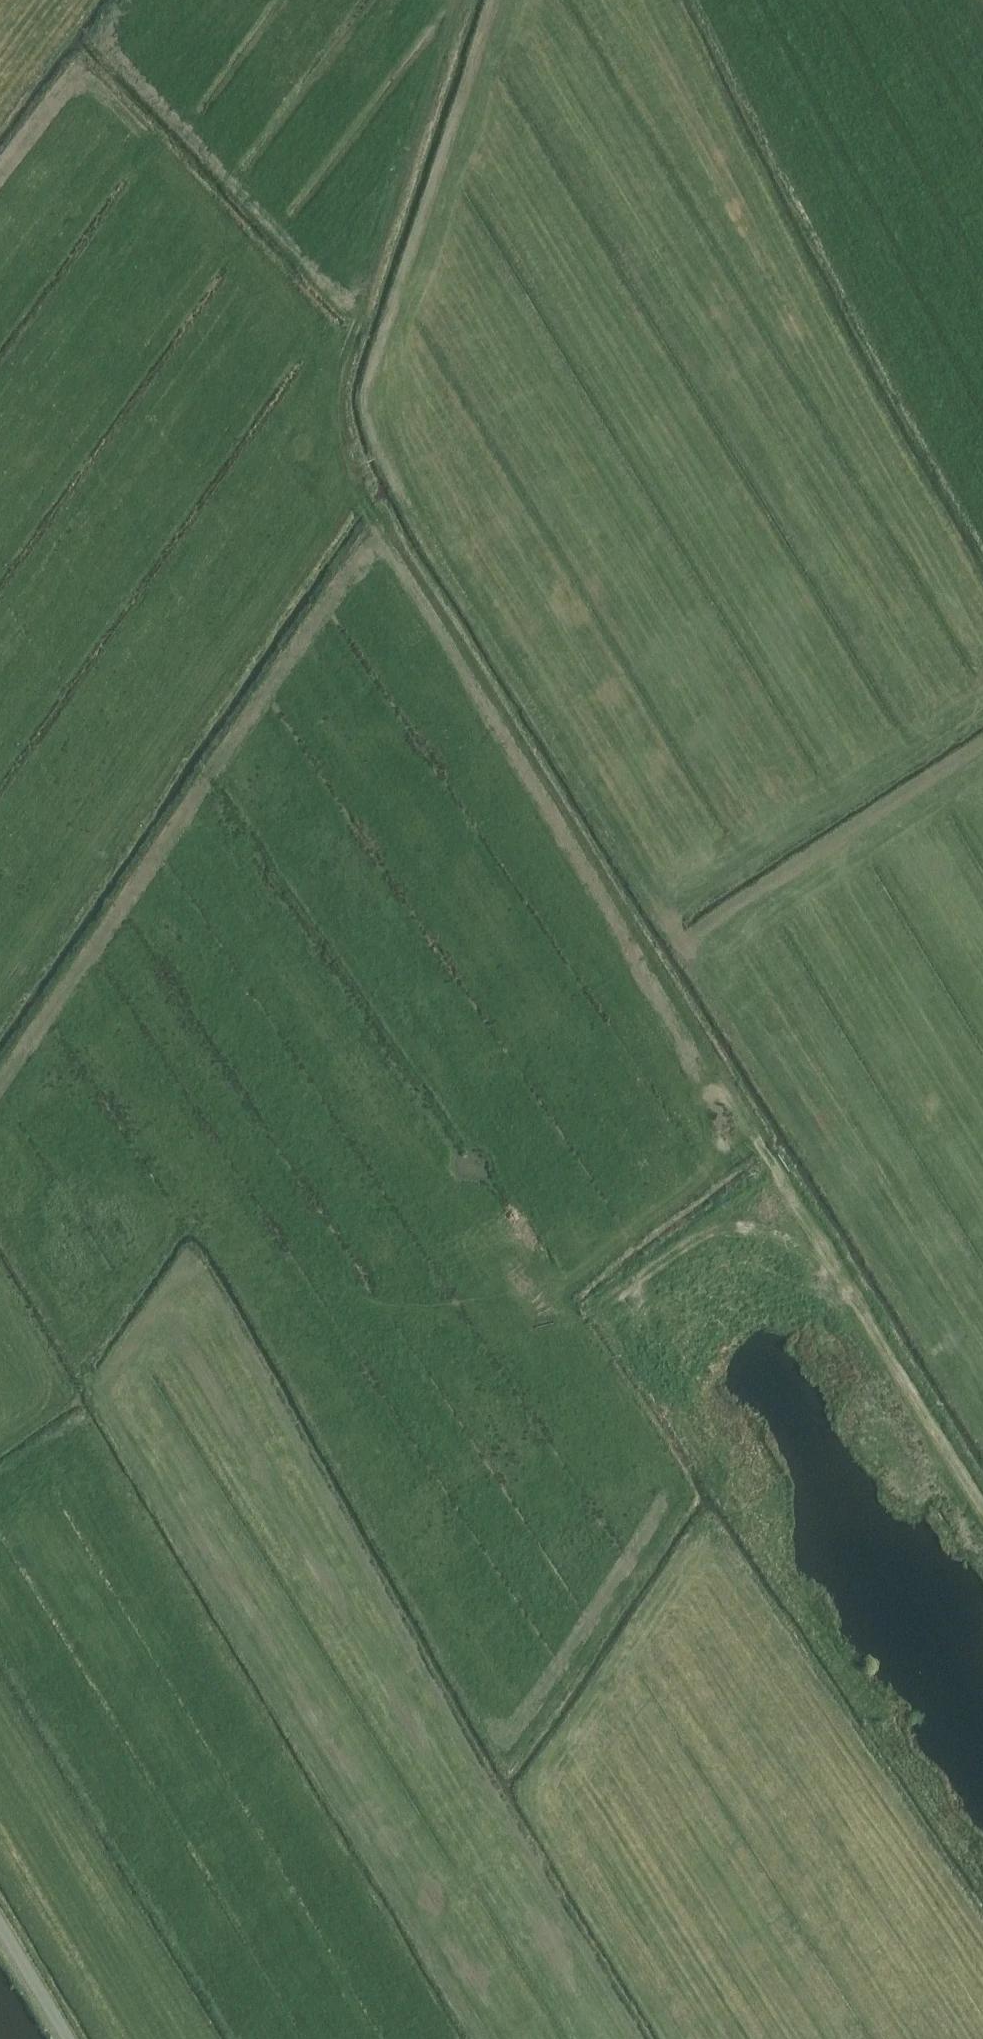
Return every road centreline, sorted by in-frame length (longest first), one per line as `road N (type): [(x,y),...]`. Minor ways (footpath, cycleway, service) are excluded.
road 1 (track): [(982,1497),(767,1144)]
road 2 (unclassified): [(0,1933),(62,2038)]

